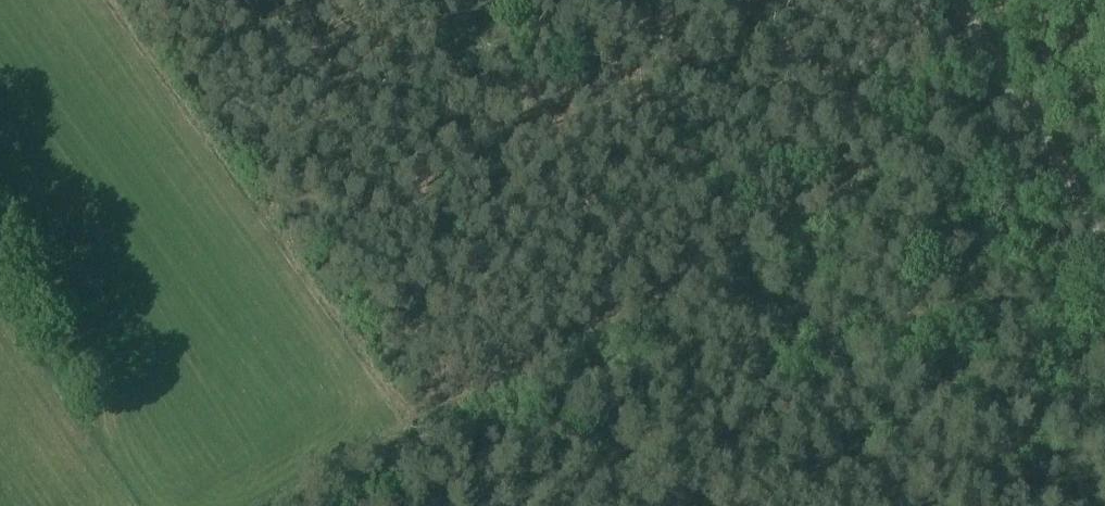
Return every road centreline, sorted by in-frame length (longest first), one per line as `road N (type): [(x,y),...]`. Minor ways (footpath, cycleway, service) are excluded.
road 1 (track): [(949,0),(1104,252)]

